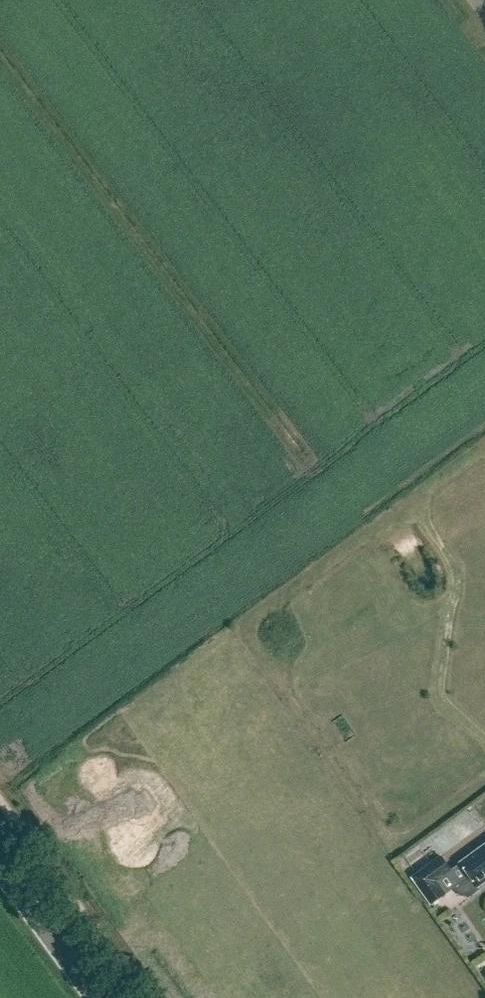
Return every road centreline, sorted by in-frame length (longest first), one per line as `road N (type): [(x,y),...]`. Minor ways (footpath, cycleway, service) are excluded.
road 1 (tertiary): [(100,997),(0,864)]

